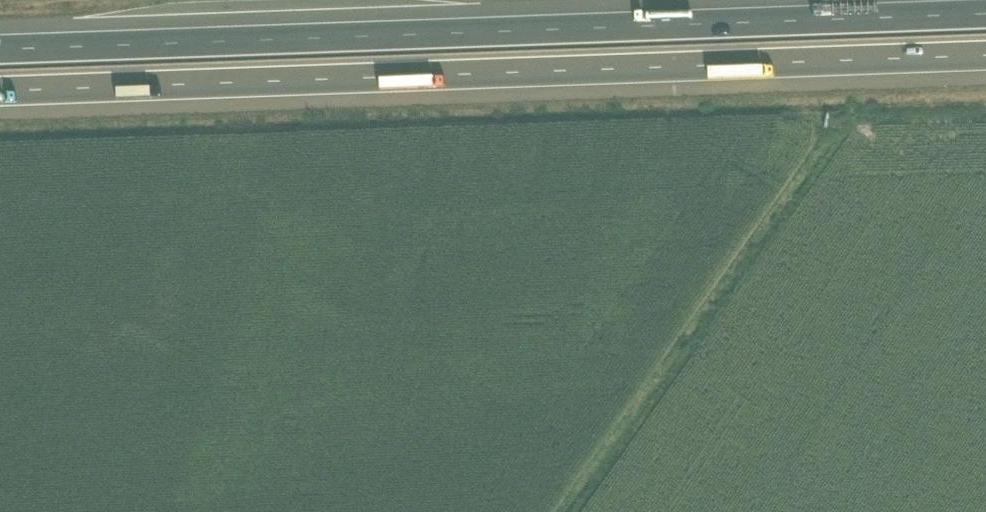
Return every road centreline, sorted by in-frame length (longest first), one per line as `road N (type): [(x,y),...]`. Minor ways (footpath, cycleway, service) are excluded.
road 1 (motorway): [(985,12),(0,46)]
road 2 (motorway): [(0,88),(985,56)]

